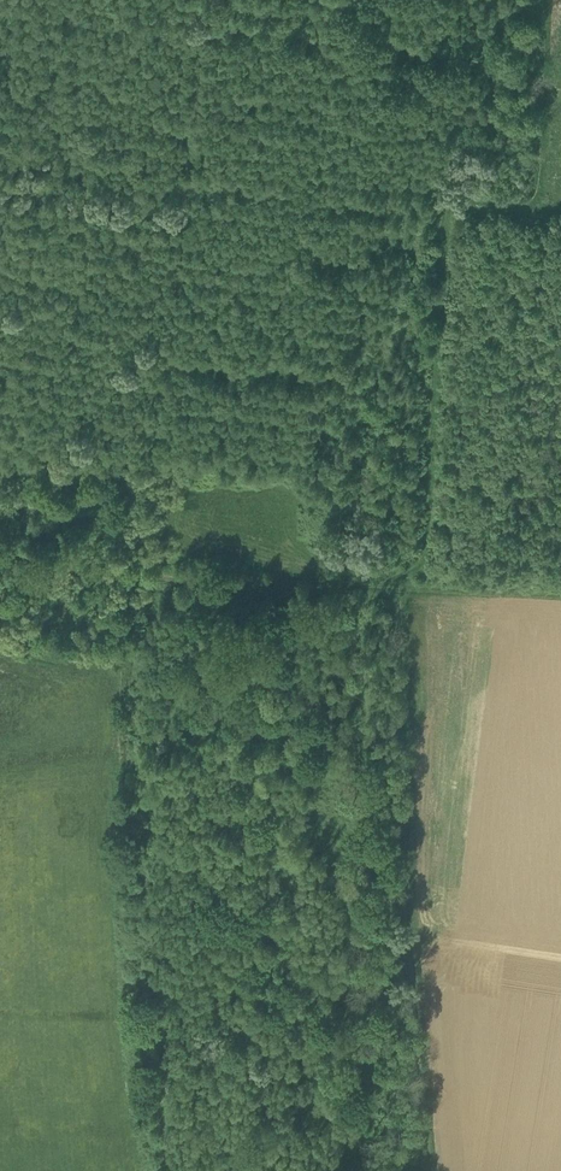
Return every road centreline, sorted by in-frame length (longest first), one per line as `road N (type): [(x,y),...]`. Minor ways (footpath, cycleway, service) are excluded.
road 1 (track): [(0,547),(269,586),(411,586)]
road 2 (track): [(411,586),(560,595)]

